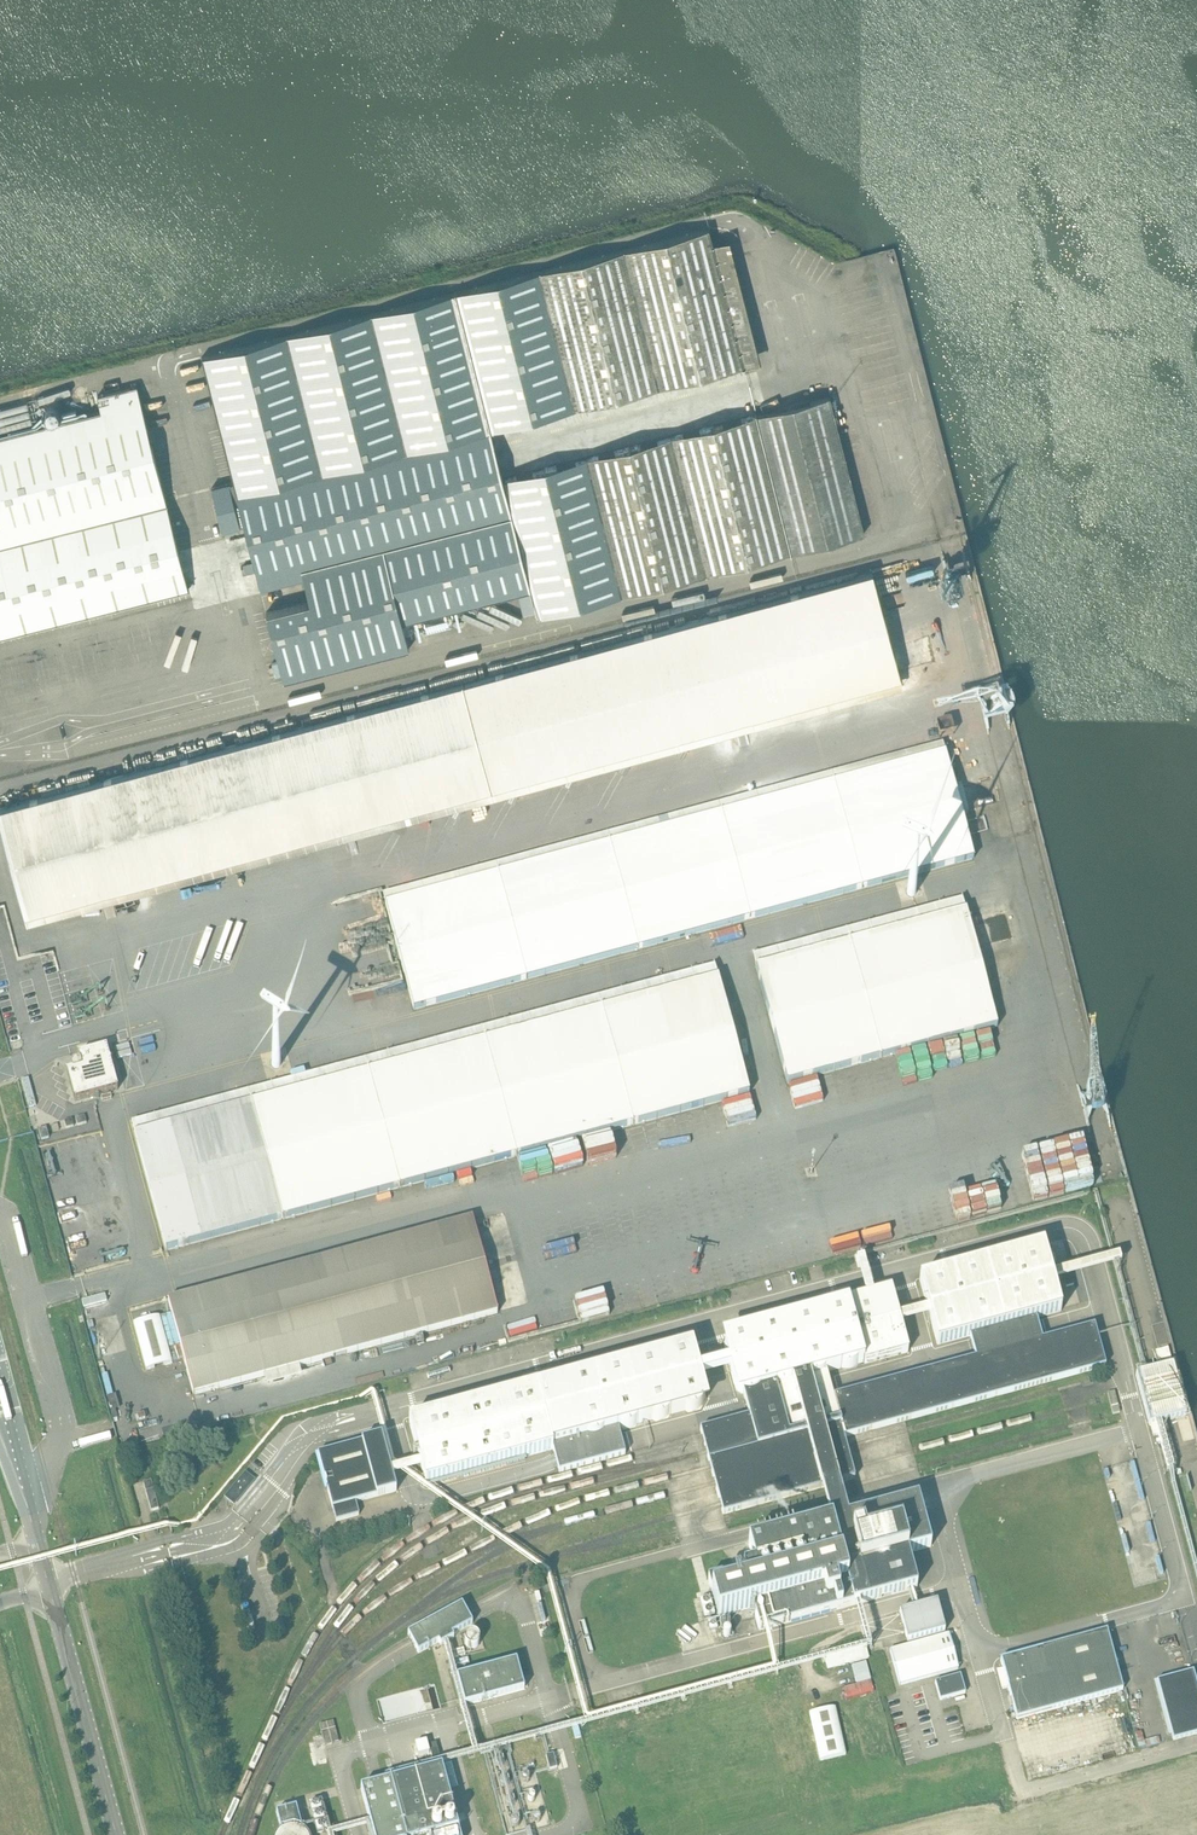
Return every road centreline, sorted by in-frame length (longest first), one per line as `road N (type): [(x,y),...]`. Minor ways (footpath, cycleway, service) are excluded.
road 1 (unclassified): [(117,1834),(0,1400)]

